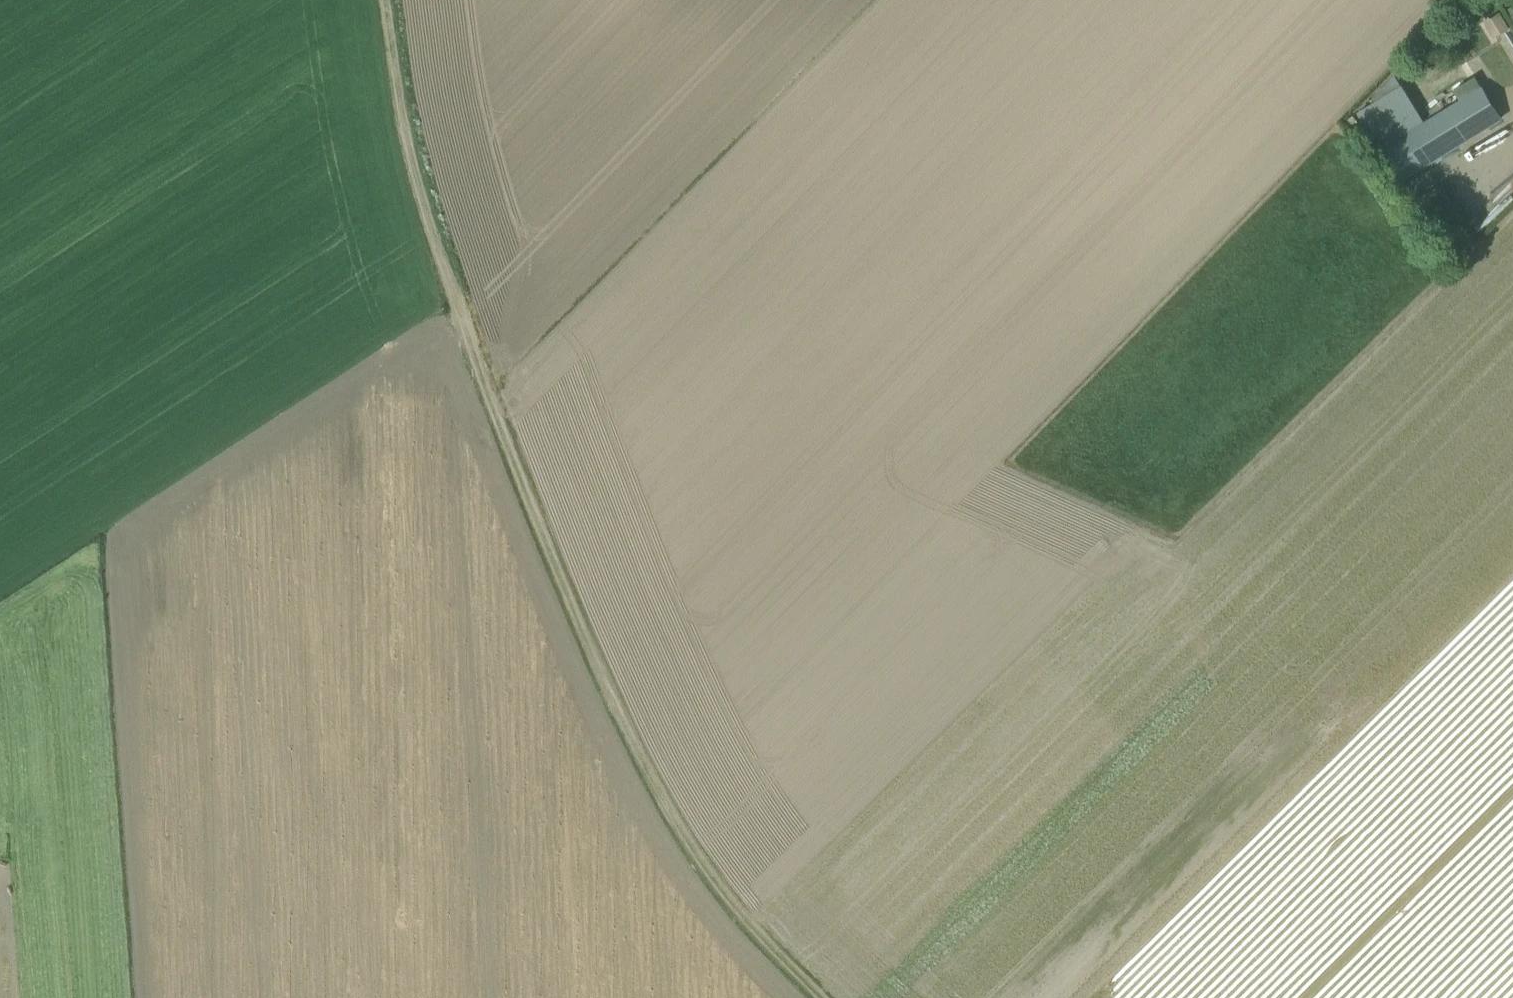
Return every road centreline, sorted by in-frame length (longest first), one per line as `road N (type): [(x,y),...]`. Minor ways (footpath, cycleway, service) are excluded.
road 1 (track): [(390,0),(408,130),(441,258),(578,613),(682,819),(814,997)]

